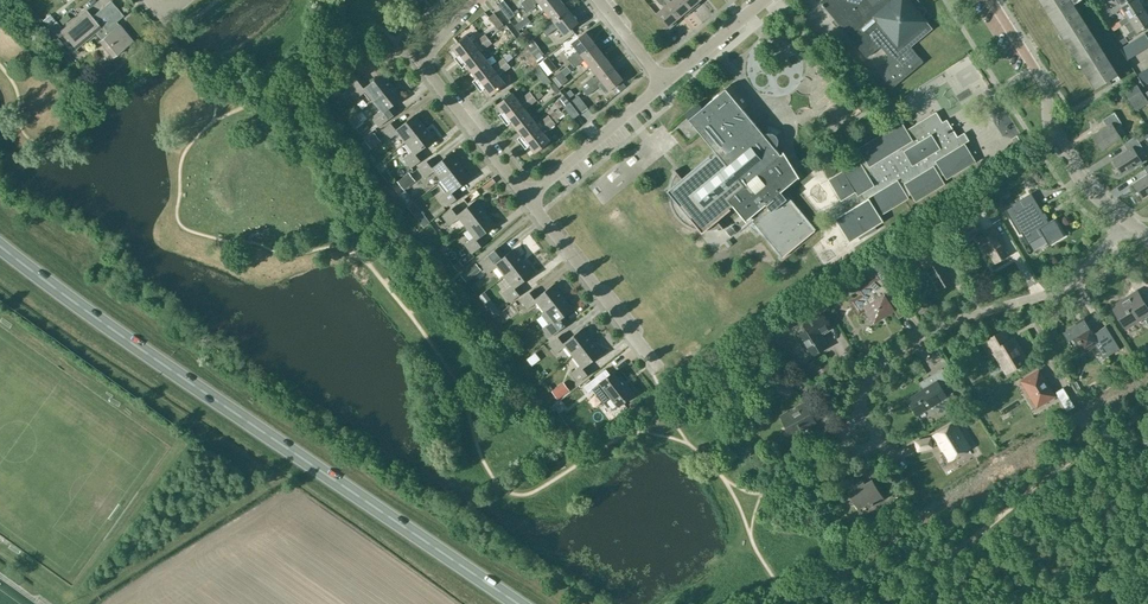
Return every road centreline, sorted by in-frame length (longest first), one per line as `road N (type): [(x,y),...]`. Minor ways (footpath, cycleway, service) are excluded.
road 1 (trunk): [(519,603),(0,246)]
road 2 (residential): [(858,420),(872,377),(890,355),(937,327),(1058,289),(1125,219)]
road 3 (unclassified): [(1125,219),(1063,155),(1043,82),(992,0)]
road 4 (residential): [(659,367),(526,200)]
road 5 (unclassified): [(665,83),(526,200)]
road 6 (residential): [(421,61),(526,200)]
road 7 (unclassified): [(765,0),(665,83)]

